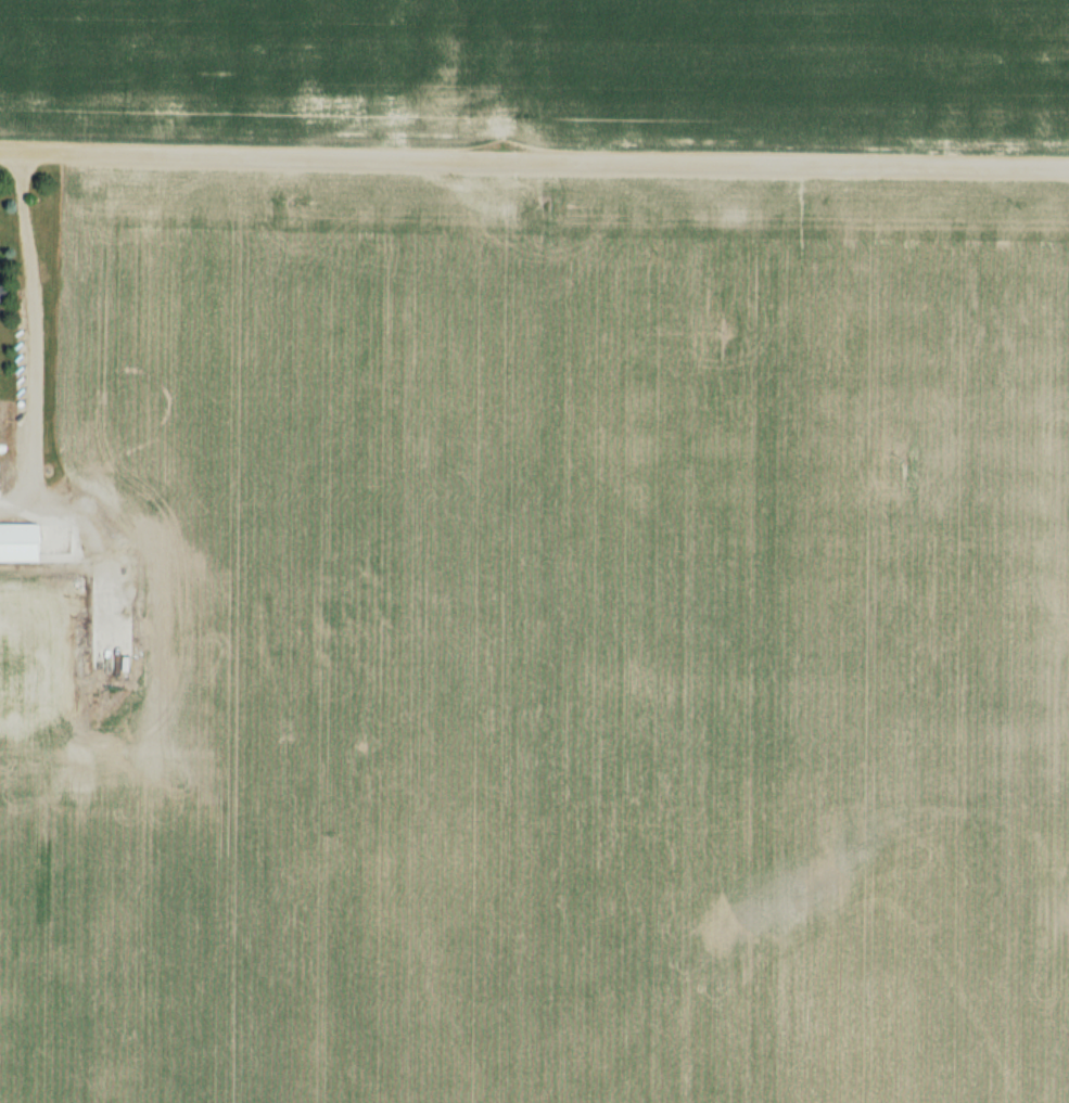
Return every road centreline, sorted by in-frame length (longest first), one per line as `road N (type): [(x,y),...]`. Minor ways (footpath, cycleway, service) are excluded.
road 1 (residential): [(1068,167),(0,152)]

